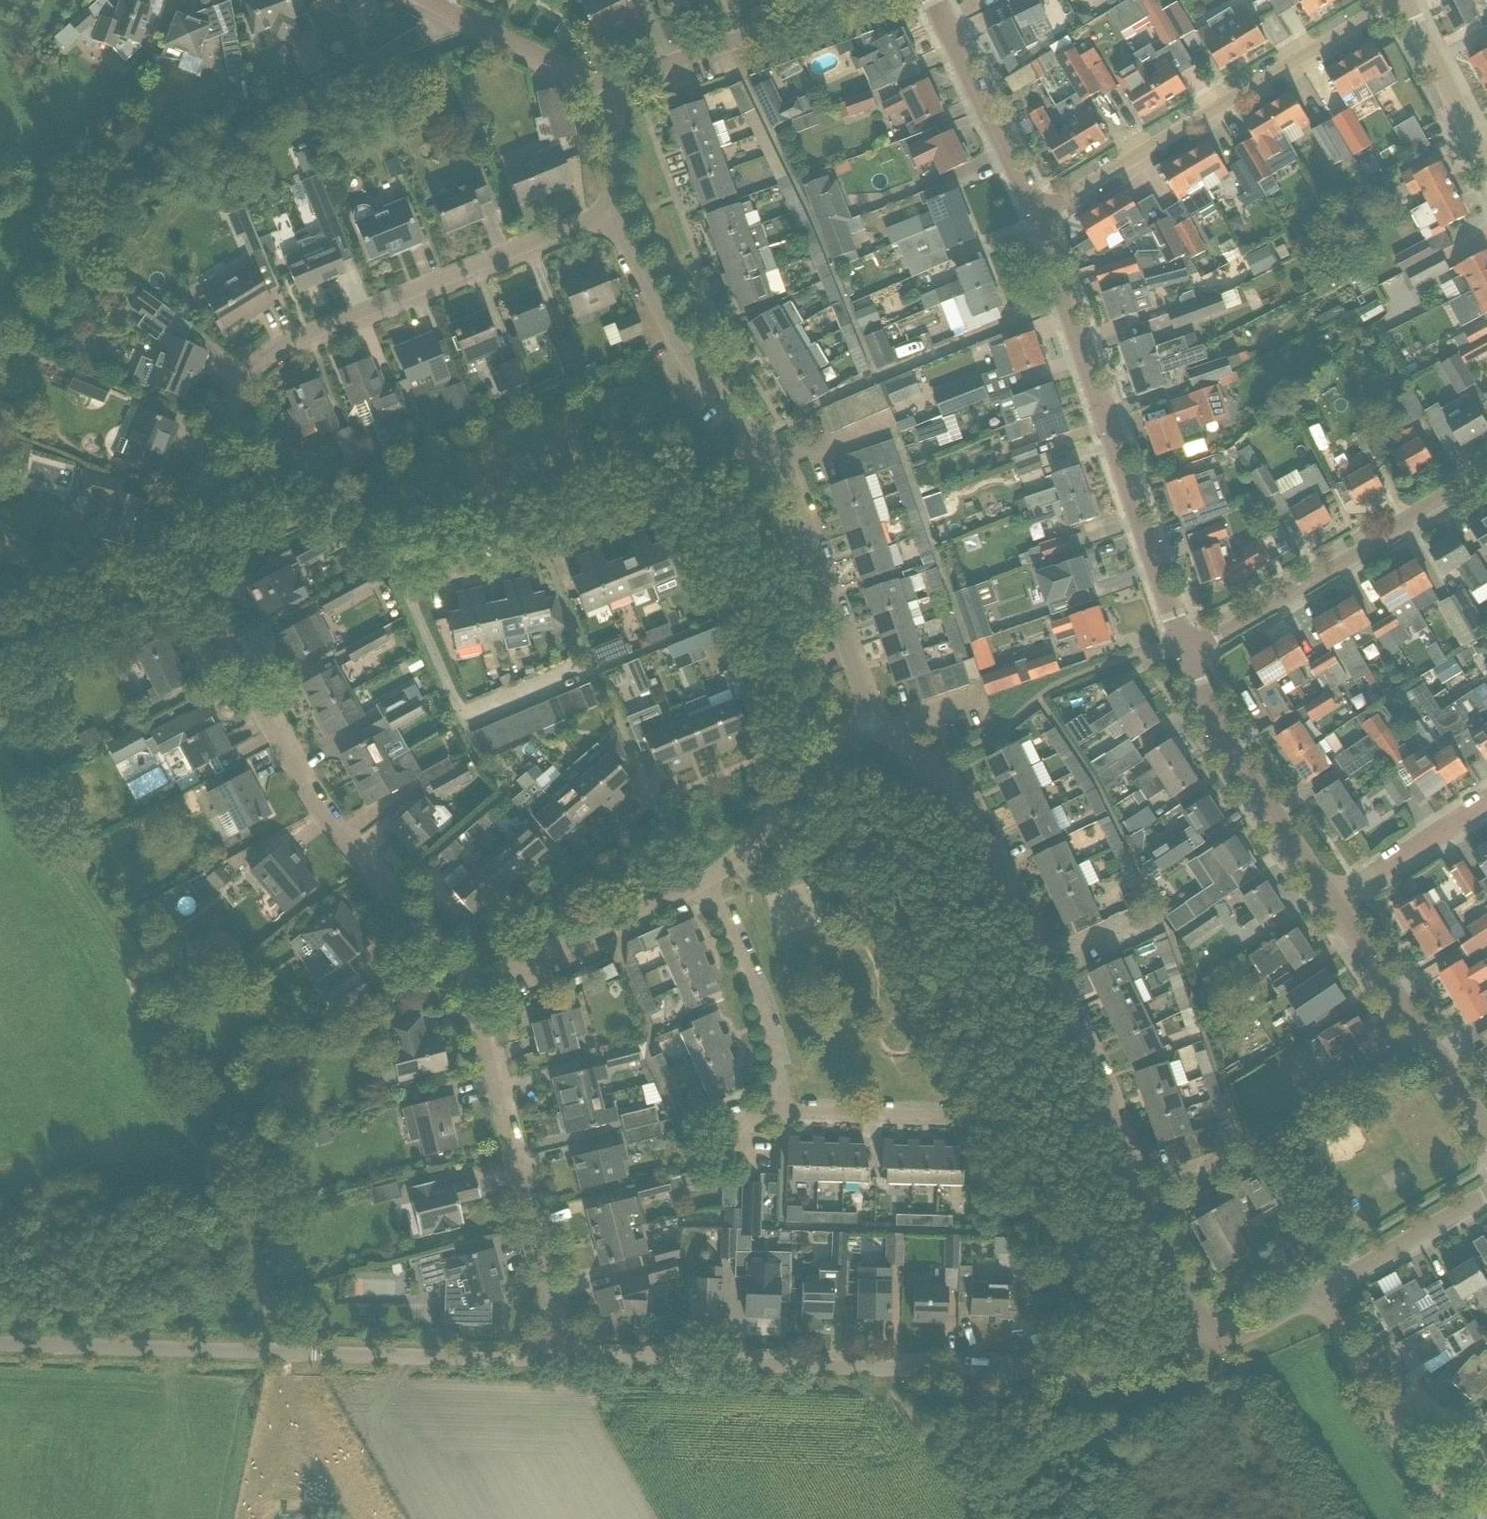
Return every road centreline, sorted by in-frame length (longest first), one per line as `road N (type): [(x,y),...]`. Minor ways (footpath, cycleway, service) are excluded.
road 1 (track): [(0,754),(125,945),(287,1351)]
road 2 (unclassified): [(561,1358),(1142,1369),(1207,1347)]
road 3 (residential): [(191,554),(194,508),(236,389),(255,366),(279,348),(610,216)]
road 4 (track): [(486,30),(69,195),(0,299)]
road 5 (residential): [(1112,1120),(784,1111),(759,990),(710,885)]
road 6 (residential): [(464,984),(337,831),(236,660),(191,554)]
road 7 (residential): [(1112,1120),(996,839),(925,765),(871,724)]
road 8 (residential): [(1182,644),(1039,212)]
road 9 (residential): [(1039,212),(1399,0)]
road 10 (residential): [(396,570),(544,546),(668,494),(760,443)]
road 11 (residential): [(561,1358),(483,1016),(464,984)]
road 12 (residential): [(1182,644),(1219,638),(1486,476)]
road 13 (unclassified): [(314,1351),(0,1341)]
road 14 (residential): [(871,724),(807,523),(760,443)]
road 15 (residential): [(1333,898),(1214,717),(1182,644)]
road 16 (residential): [(589,665),(465,716),(396,570)]
road 17 (residential): [(1486,1131),(1333,898)]
road 18 (residential): [(760,443),(703,378),(610,216)]
road 19 (residential): [(464,984),(710,885)]
road 20 (residential): [(610,88),(850,0)]
road 21 (unclassified): [(314,1351),(561,1358)]
road 22 (residential): [(1207,1347),(1112,1120)]
road 23 (residential): [(396,570),(357,516),(317,507),(191,554)]
road 24 (residential): [(1039,212),(930,0)]
road 25 (residential): [(710,885),(871,724)]
road 26 (residential): [(610,88),(427,0)]
road 27 (unclassified): [(1317,1298),(1486,1193)]
road 28 (residential): [(1333,898),(1486,799)]
road 29 (unclassified): [(1486,161),(1402,0)]
road 30 (residential): [(1317,1298),(1390,1425)]
road 31 (residential): [(610,216),(610,88)]
road 32 (residential): [(1390,1425),(1419,1405),(1486,1459)]
road 33 (unclassified): [(1207,1347),(1317,1298)]

